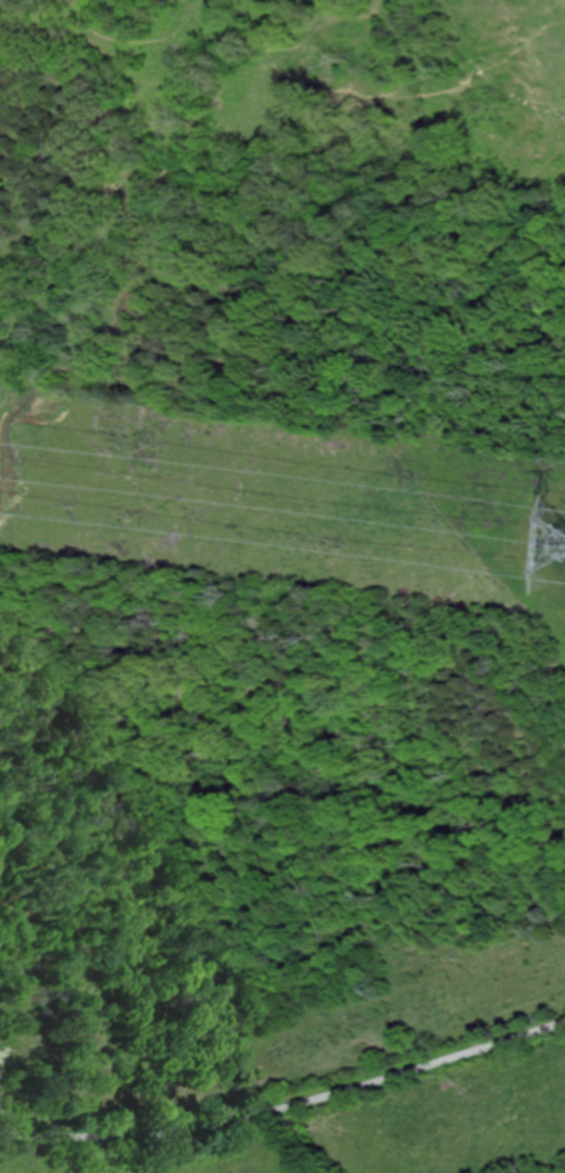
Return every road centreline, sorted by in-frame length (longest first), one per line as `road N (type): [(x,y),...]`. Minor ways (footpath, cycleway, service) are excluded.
road 1 (residential): [(0,1130),(101,1140),(184,1134),(387,1083),(564,1025)]

